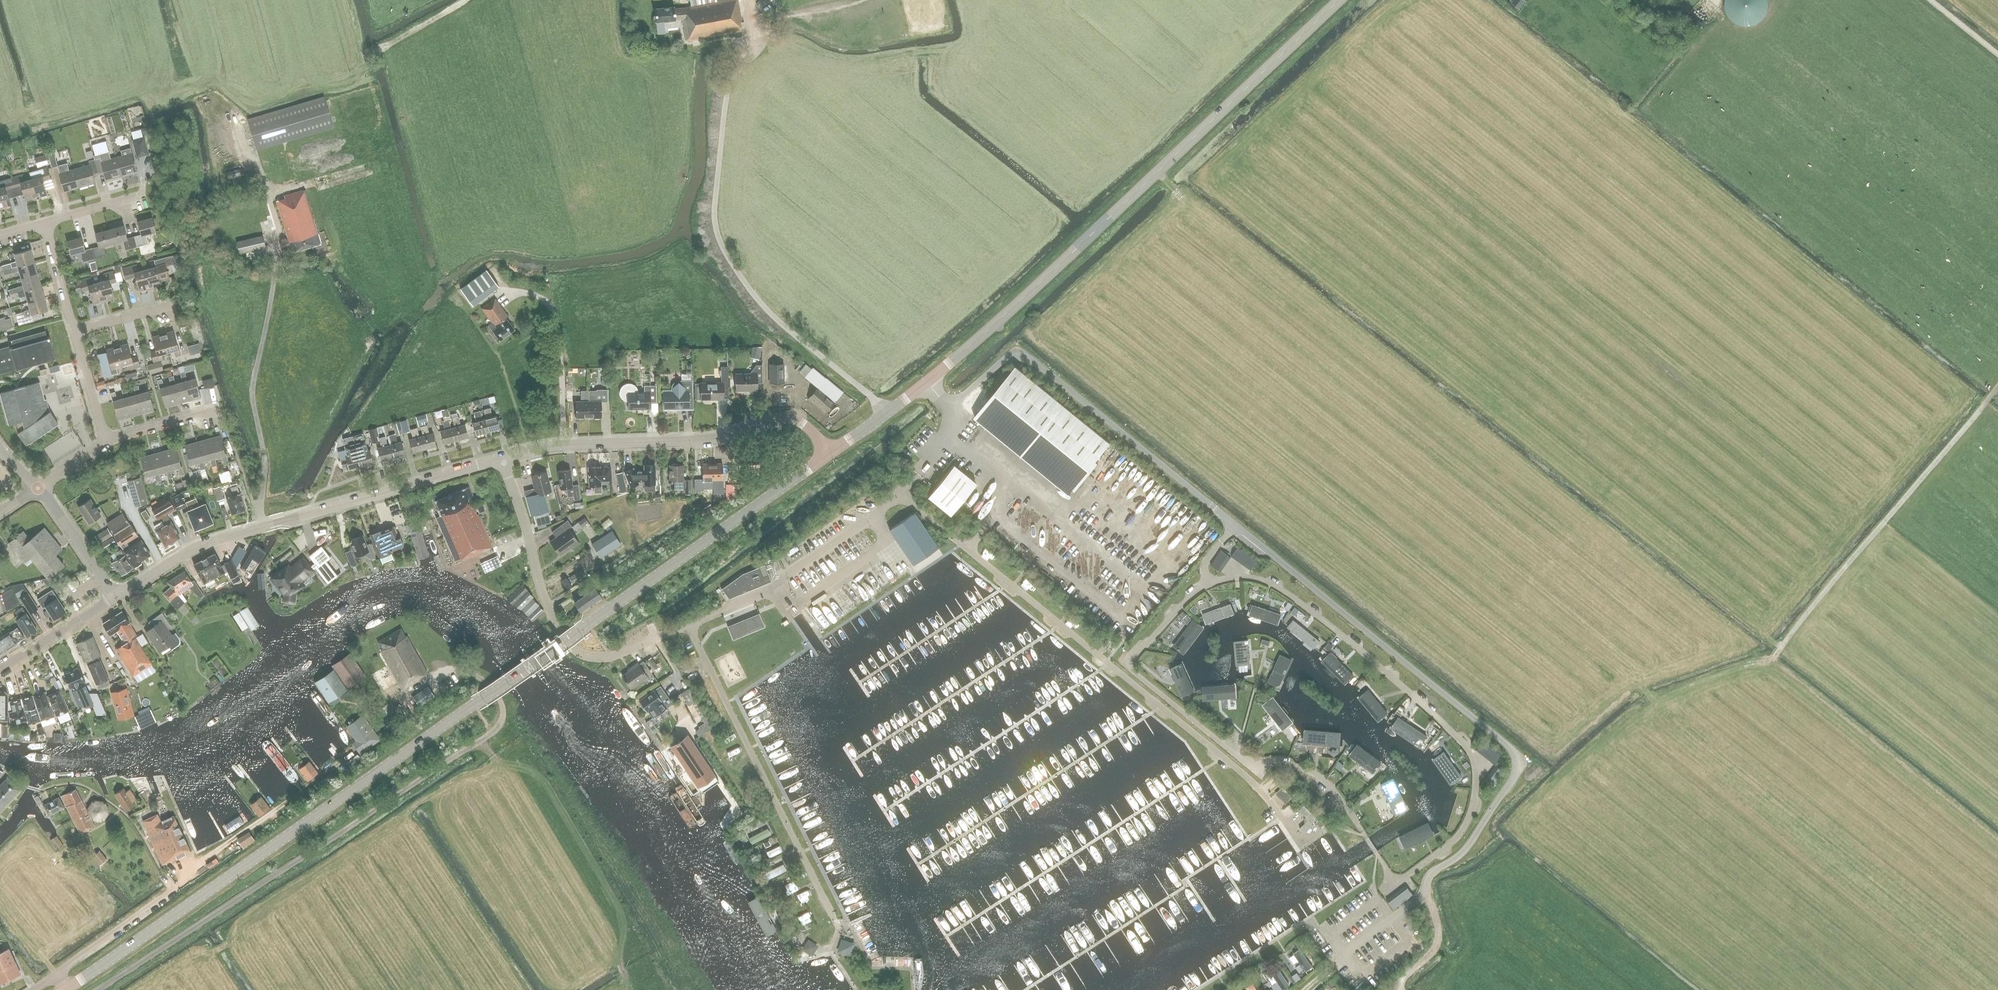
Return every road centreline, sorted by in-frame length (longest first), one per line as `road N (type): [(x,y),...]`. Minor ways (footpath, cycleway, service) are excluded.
road 1 (secondary): [(66,989),(832,454)]
road 2 (secondary): [(927,383),(1342,0)]
road 3 (unclassified): [(101,989),(493,735),(504,713),(500,700),(488,681),(455,673)]
road 4 (unclassified): [(1235,525),(1517,758),(1468,846),(1431,874),(1406,908)]
road 5 (residential): [(1379,858),(1390,875),(1402,876),(1462,831),(1474,800),(1471,756),(1437,717),(1290,596),(1255,578),(1209,585)]
road 6 (unclassified): [(886,413),(752,286),(734,262),(718,211),(735,73),(782,37)]
road 7 (residential): [(1209,585),(1130,670),(1252,768),(1294,765),(1323,779),(1362,832)]
road 8 (unclassified): [(927,383),(950,408),(1009,357),(1026,356),(1235,525)]
road 9 (unclassified): [(688,625),(608,657),(576,650),(545,602),(503,458)]
road 10 (residential): [(784,417),(712,440),(562,444),(503,458)]
road 11 (unclassified): [(260,528),(265,460),(253,388),(275,267)]
road 12 (residential): [(260,528),(503,458)]
road 13 (unclassified): [(201,870),(35,989)]
road 14 (track): [(562,444),(552,312),(538,295),(512,292)]
road 15 (residential): [(117,597),(185,552),(260,528)]
road 16 (residential): [(0,669),(117,597)]
road 17 (residential): [(117,597),(36,487)]

